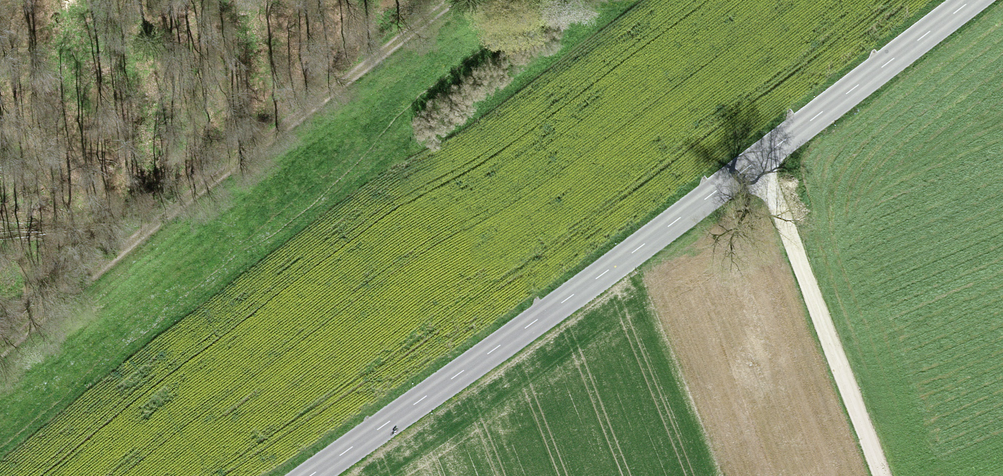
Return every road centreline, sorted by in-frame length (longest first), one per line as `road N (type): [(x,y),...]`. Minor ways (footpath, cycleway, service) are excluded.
road 1 (tertiary): [(308,475),(613,265),(969,0)]
road 2 (track): [(0,356),(445,0)]
road 3 (track): [(889,475),(767,151)]

